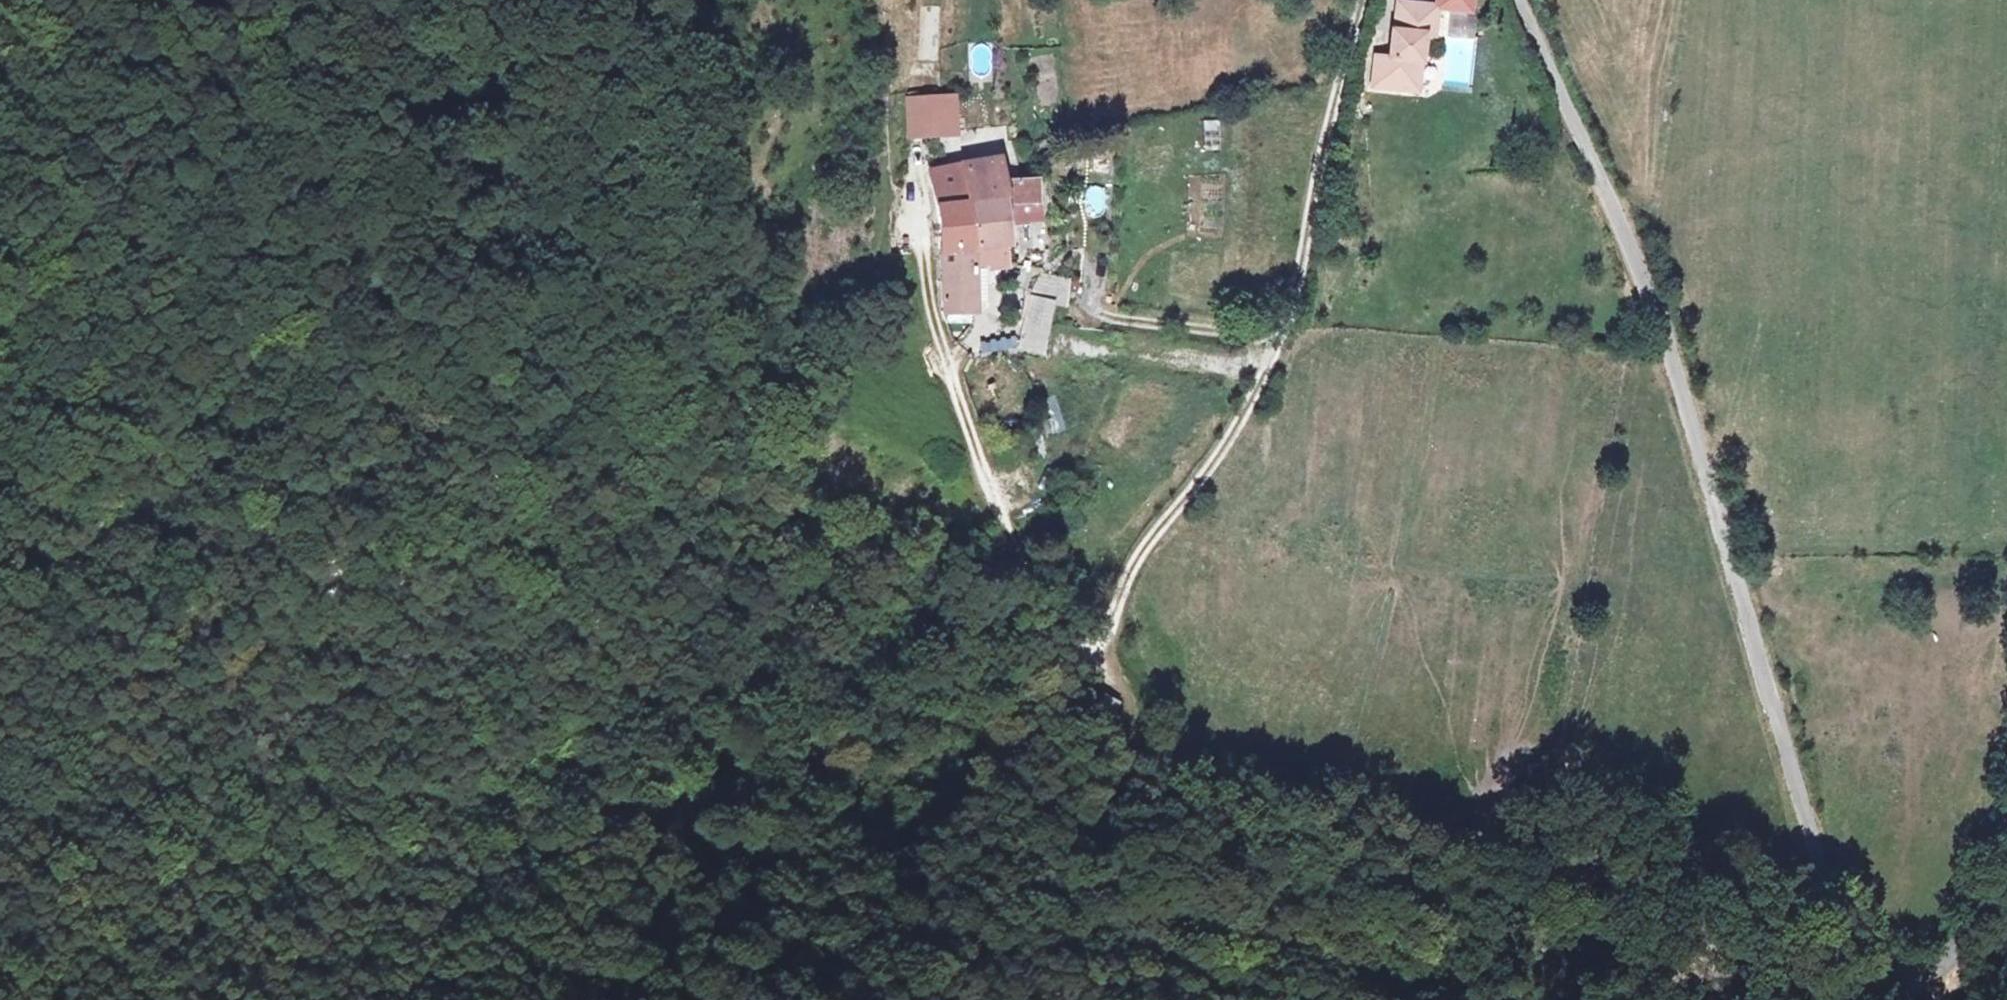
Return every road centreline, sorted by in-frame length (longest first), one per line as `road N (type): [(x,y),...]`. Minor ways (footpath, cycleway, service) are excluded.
road 1 (unclassified): [(2006,816),(1941,968),(1896,987),(1856,966),(1817,888),(1644,274),(1518,0)]
road 2 (track): [(1280,335),(1104,314),(1091,286),(1091,247)]

